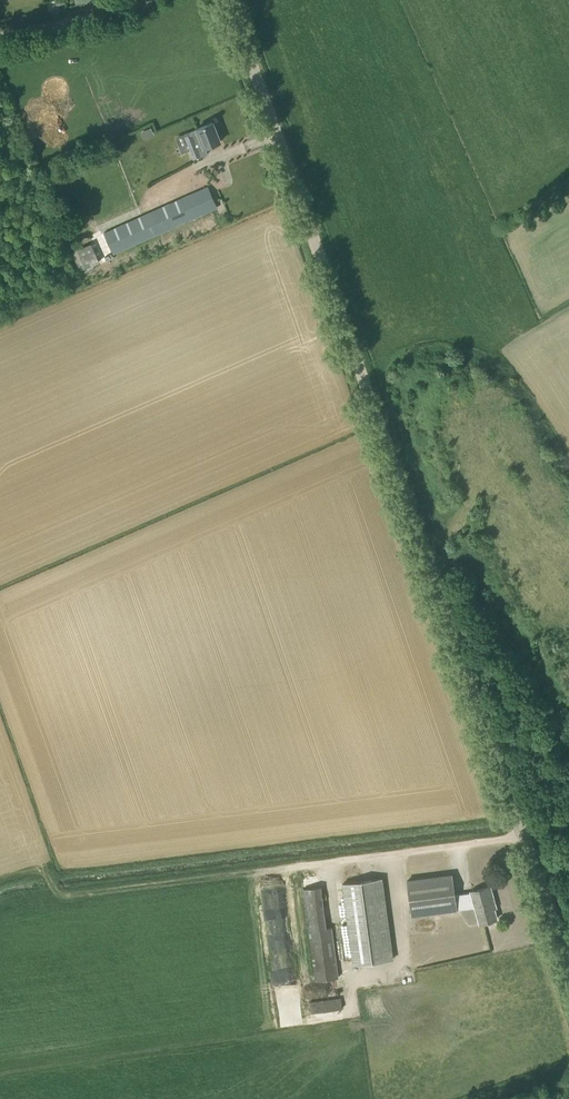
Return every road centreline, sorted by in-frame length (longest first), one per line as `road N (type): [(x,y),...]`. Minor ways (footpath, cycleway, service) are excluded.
road 1 (unclassified): [(568,957),(222,0)]
road 2 (track): [(529,839),(65,895),(43,877),(0,885)]
road 3 (unclassified): [(0,39),(99,19),(140,0)]

